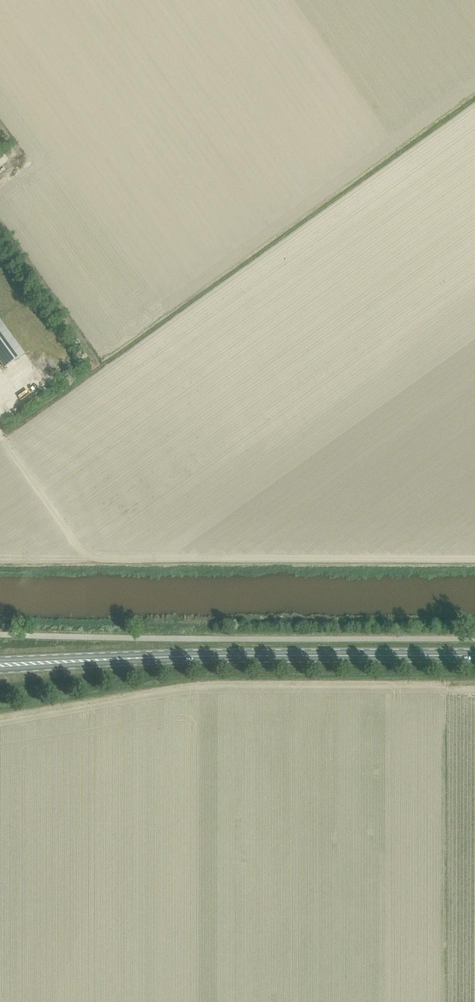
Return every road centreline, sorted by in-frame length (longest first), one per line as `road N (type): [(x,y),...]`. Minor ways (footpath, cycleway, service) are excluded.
road 1 (secondary): [(145,658),(474,655)]
road 2 (secondary): [(0,670),(145,658)]
road 3 (secondary): [(145,658),(0,660)]

